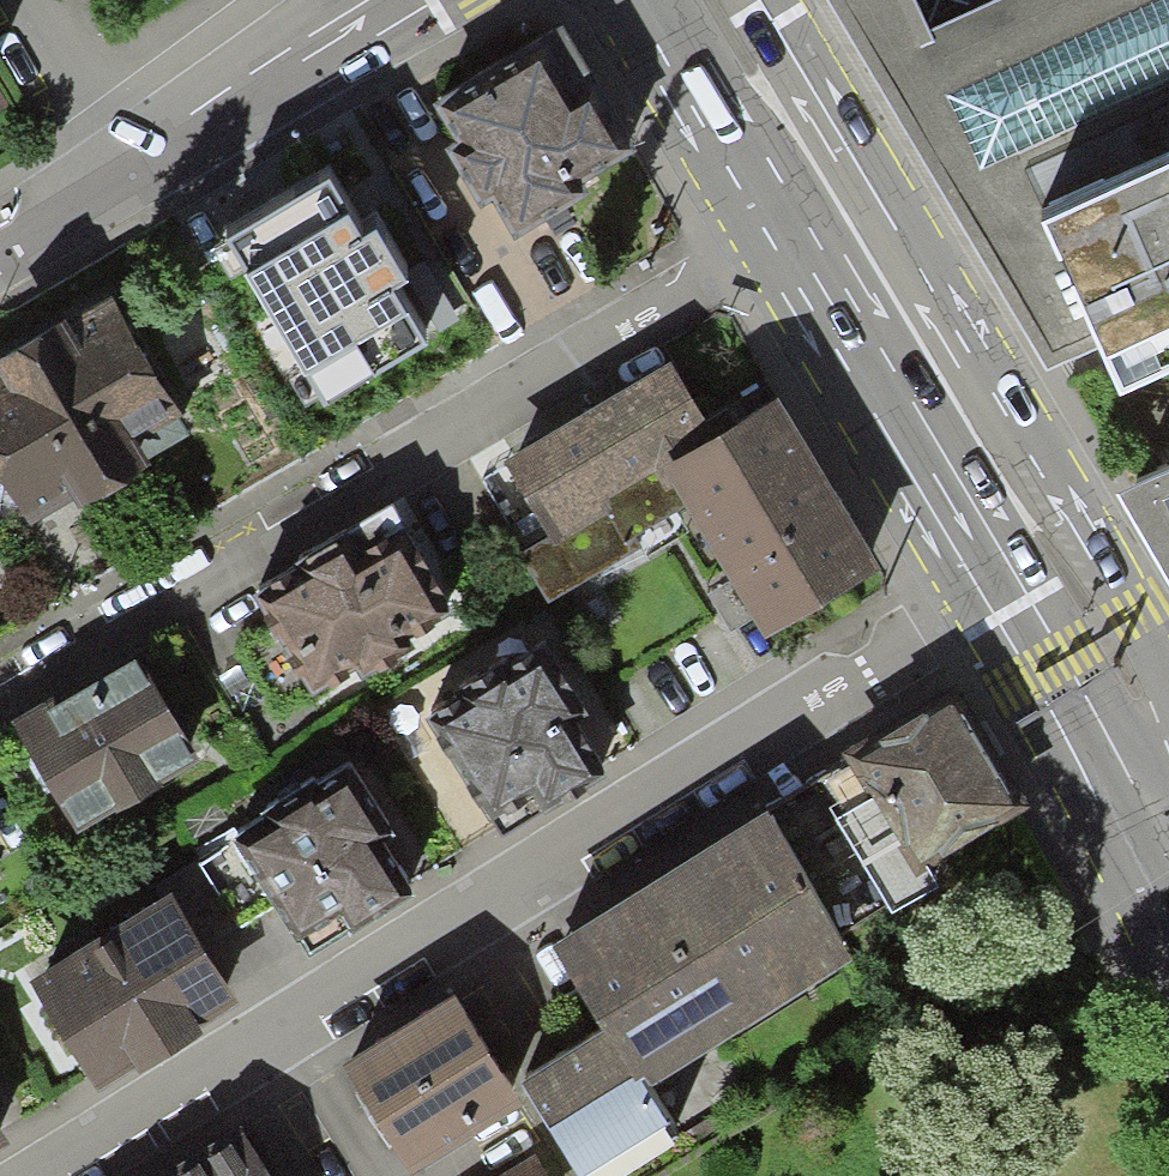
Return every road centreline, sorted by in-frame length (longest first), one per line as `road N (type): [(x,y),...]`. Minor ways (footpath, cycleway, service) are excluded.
road 1 (residential): [(1034,564),(41,1175)]
road 2 (residential): [(823,214),(0,695)]
road 3 (residential): [(0,233),(372,0)]
road 4 (primary): [(823,214),(1034,564)]
road 5 (primary): [(1034,564),(1168,802)]
road 6 (primary): [(698,0),(823,214)]

